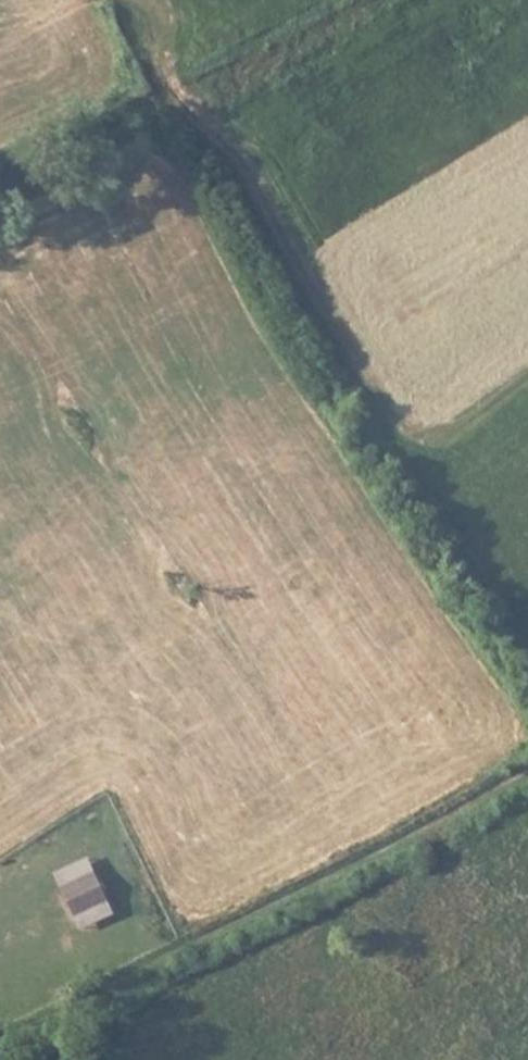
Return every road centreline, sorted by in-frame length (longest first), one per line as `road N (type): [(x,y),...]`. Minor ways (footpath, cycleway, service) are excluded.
road 1 (track): [(0,1030),(527,771)]

